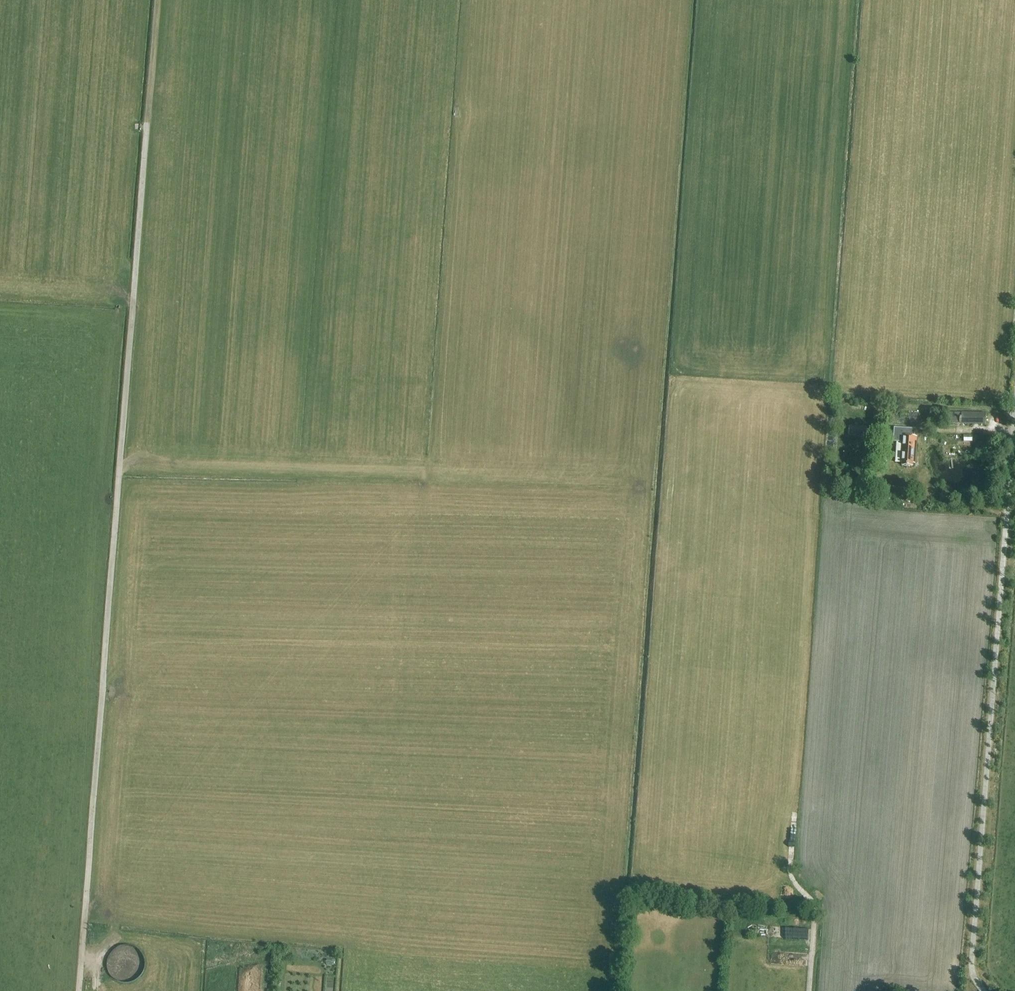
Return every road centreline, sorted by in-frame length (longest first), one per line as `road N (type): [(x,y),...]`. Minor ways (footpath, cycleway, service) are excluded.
road 1 (unclassified): [(983,990),(970,971),(1012,440)]

